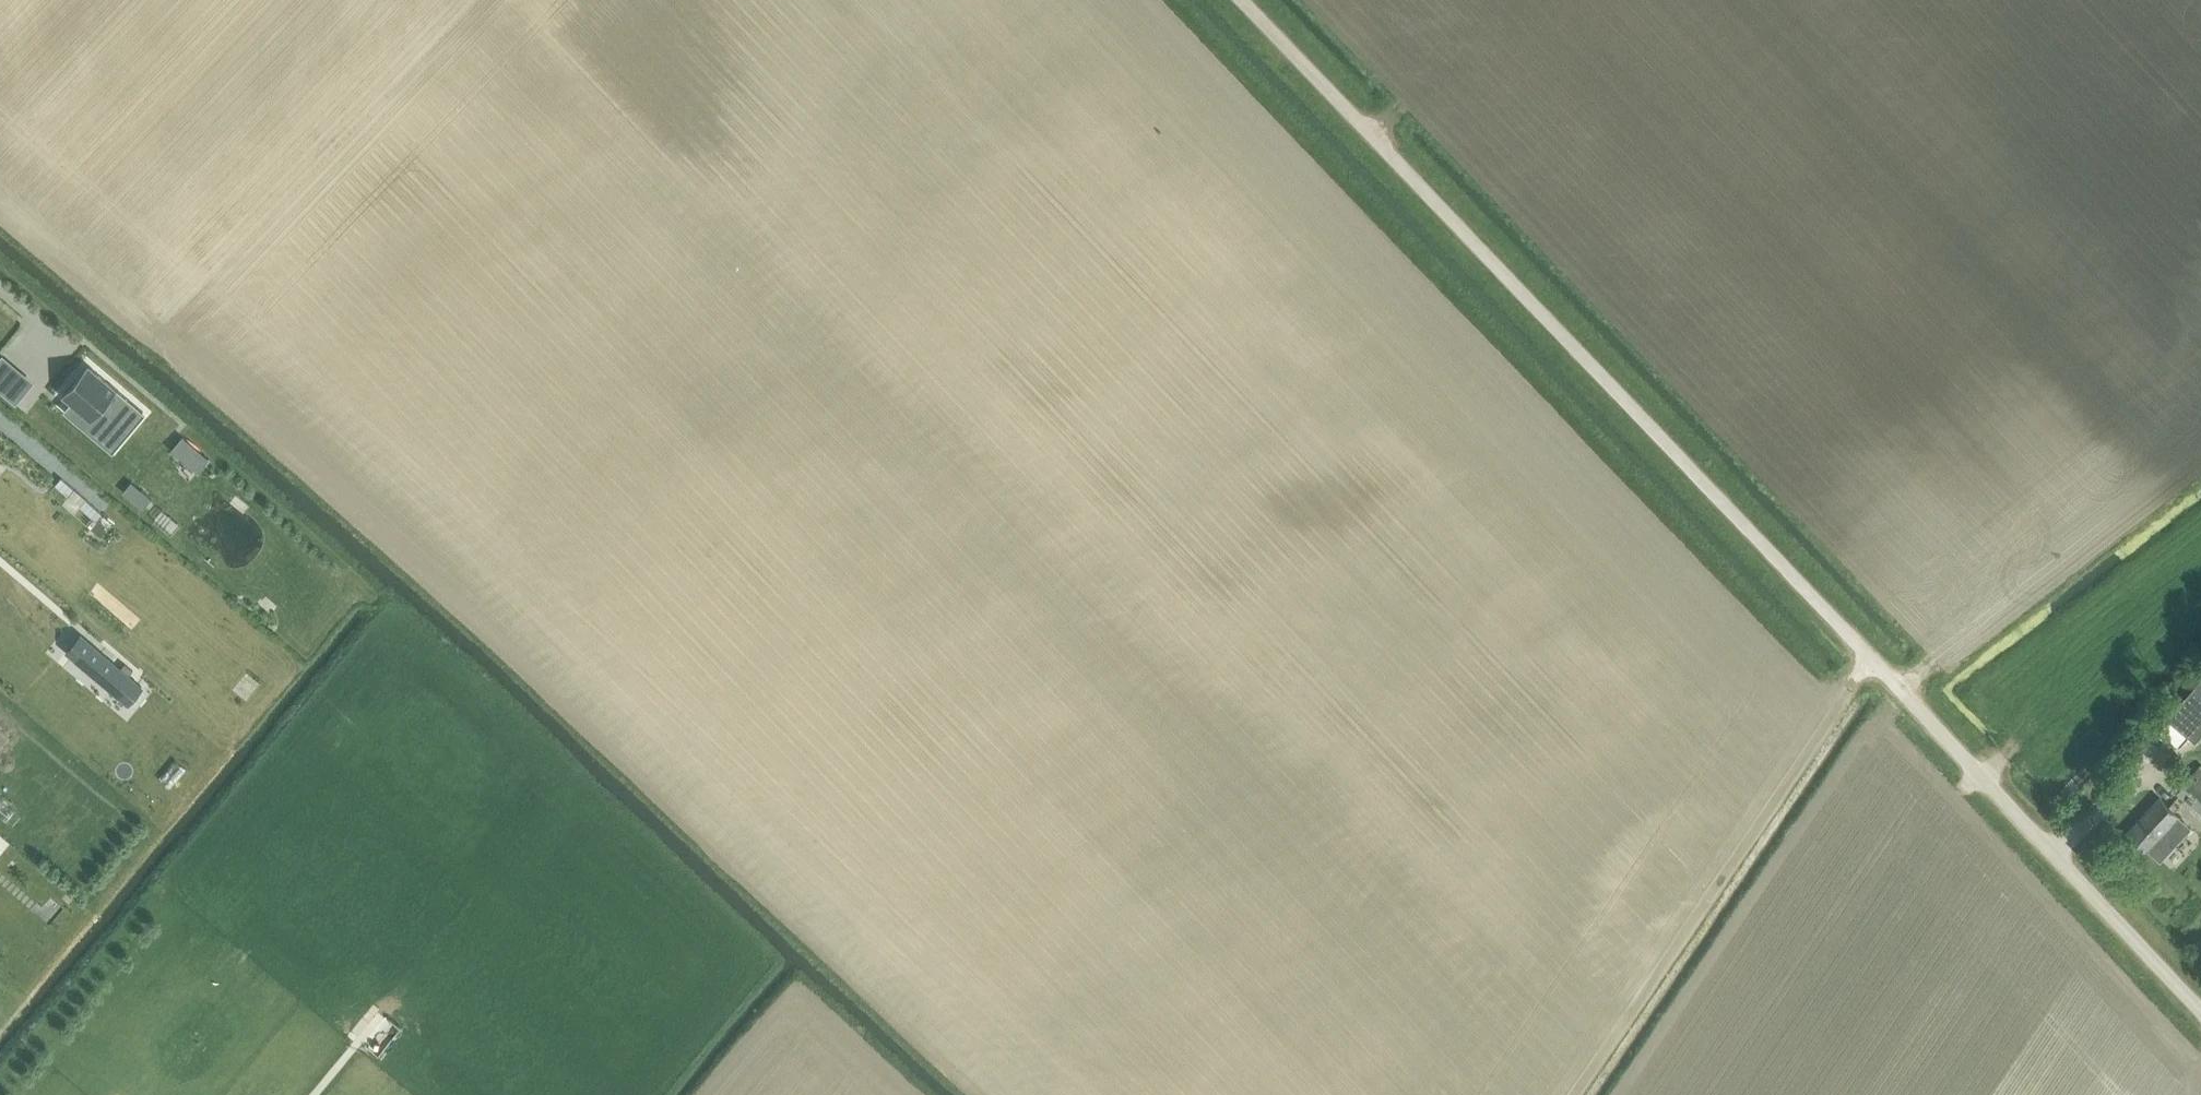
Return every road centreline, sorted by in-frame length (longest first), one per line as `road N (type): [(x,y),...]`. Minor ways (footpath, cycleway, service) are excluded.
road 1 (unclassified): [(2200,1012),(1238,0)]

